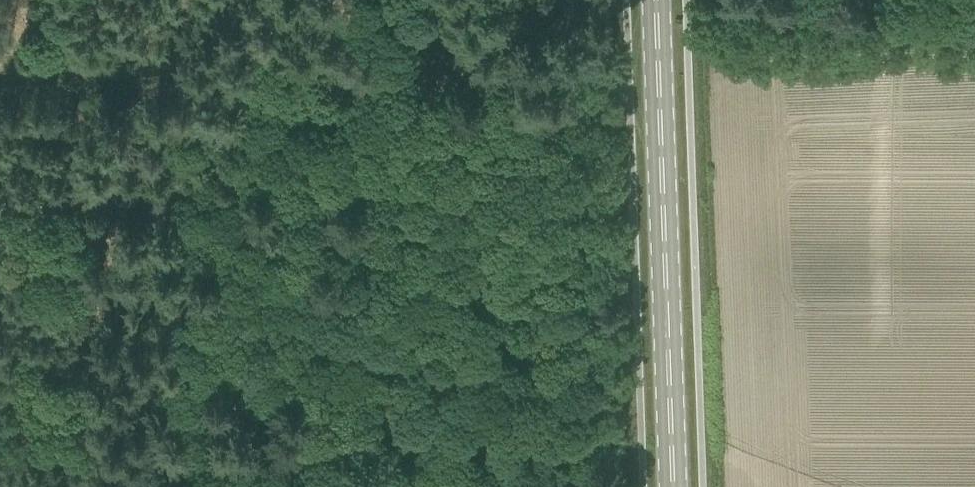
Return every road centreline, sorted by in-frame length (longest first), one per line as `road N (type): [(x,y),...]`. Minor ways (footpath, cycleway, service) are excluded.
road 1 (primary): [(674,486),(657,0)]

